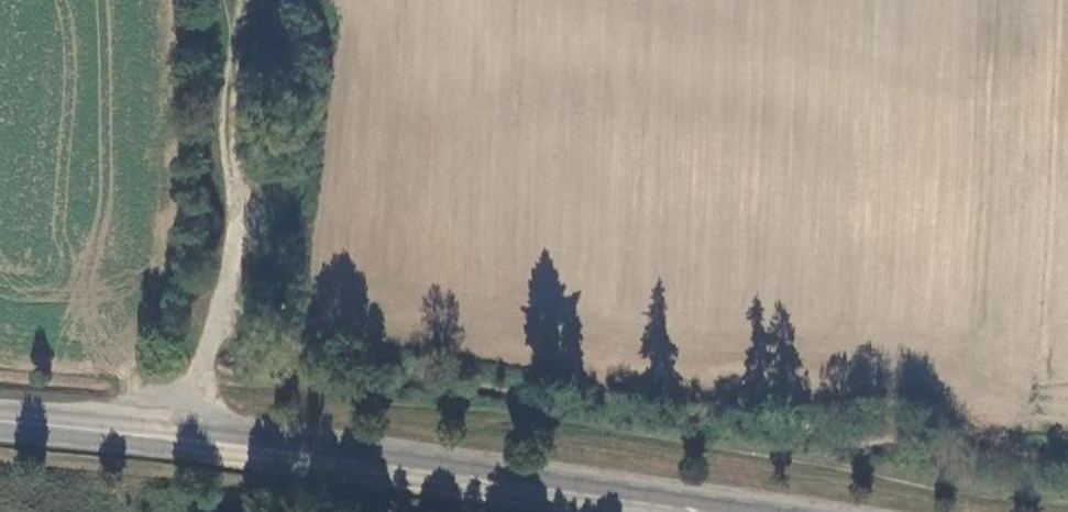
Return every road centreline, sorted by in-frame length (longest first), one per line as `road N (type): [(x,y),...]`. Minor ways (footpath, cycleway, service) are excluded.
road 1 (primary): [(710,511),(175,437),(0,422)]

